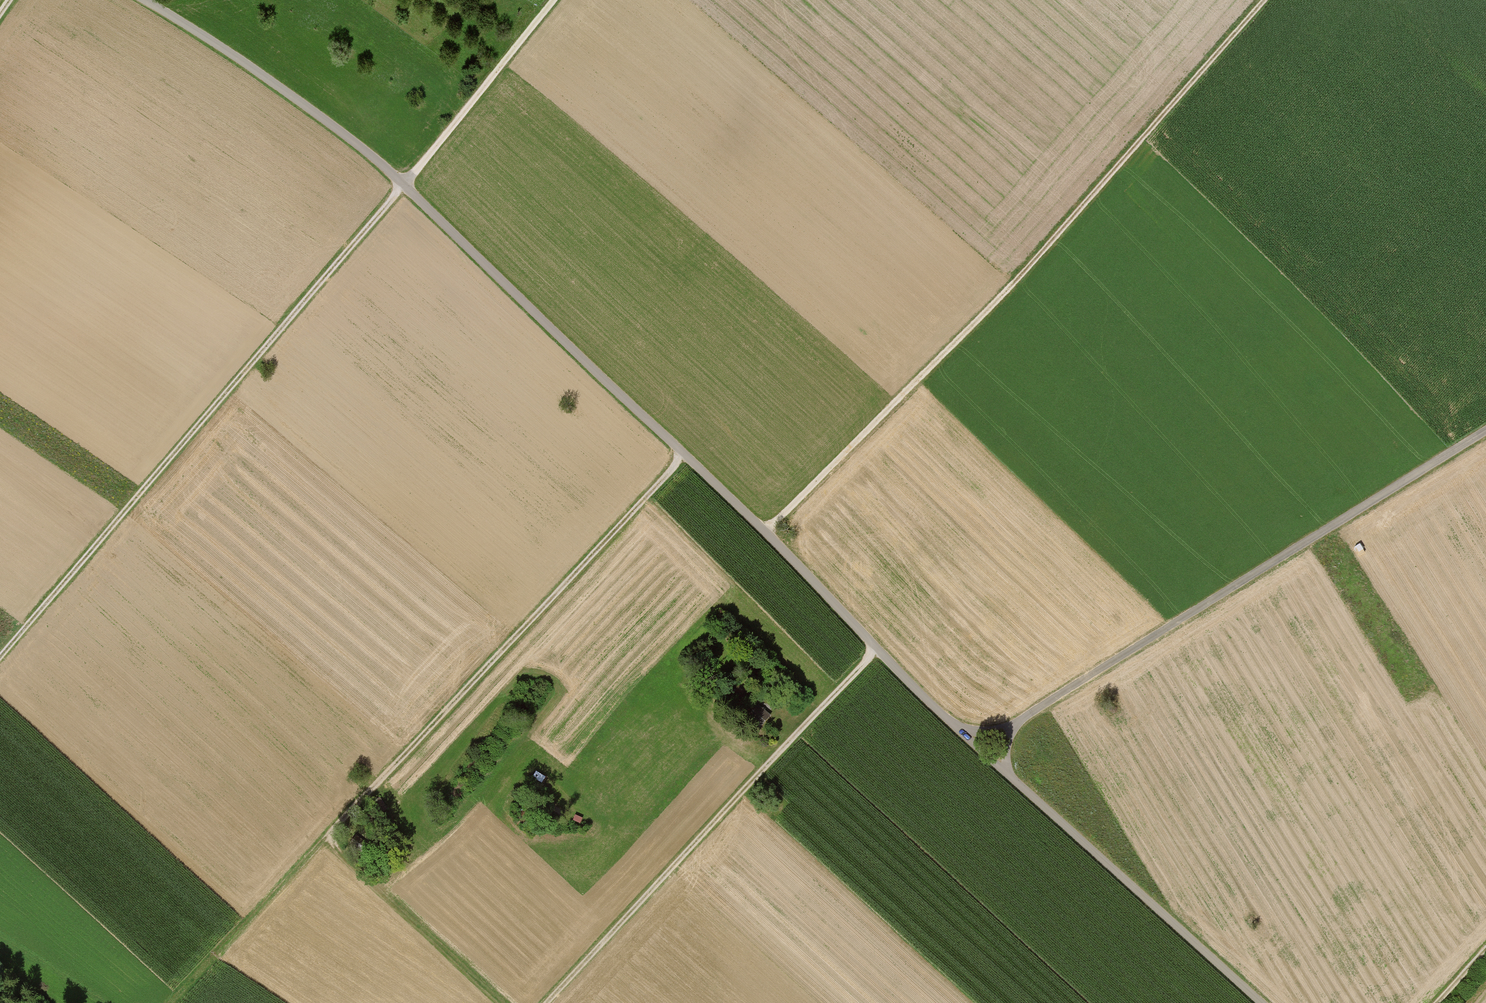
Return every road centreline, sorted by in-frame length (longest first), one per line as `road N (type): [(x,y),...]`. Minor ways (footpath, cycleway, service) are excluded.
road 1 (unclassified): [(957,728),(401,185),(286,94),(142,0)]
road 2 (track): [(554,0),(0,656)]
road 3 (track): [(1264,0),(1038,257),(764,534)]
road 4 (unclassified): [(1485,429),(1012,727)]
road 5 (track): [(330,833),(679,452)]
road 6 (track): [(872,647),(544,1002)]
road 7 (unclassified): [(1258,1002),(1007,774)]

